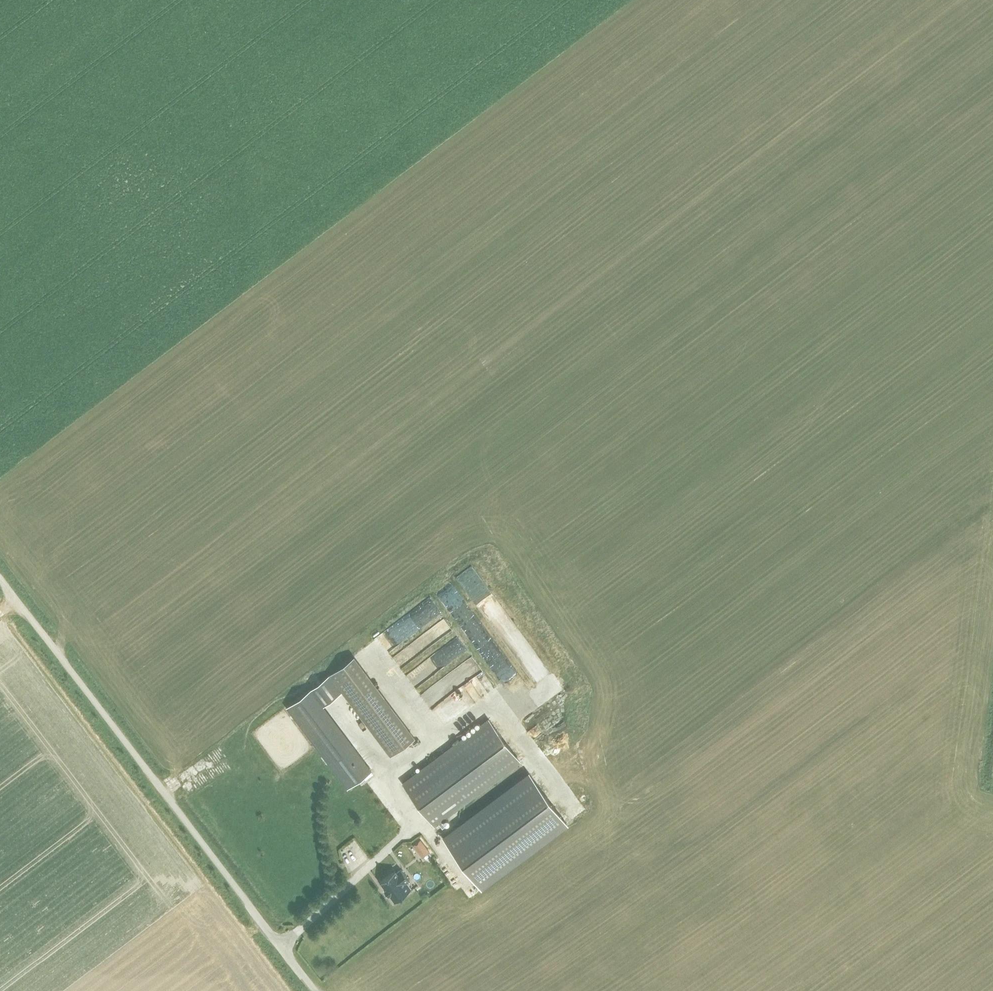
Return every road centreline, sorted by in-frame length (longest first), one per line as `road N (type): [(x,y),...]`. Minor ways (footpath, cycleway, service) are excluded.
road 1 (unclassified): [(316,990),(0,578)]

